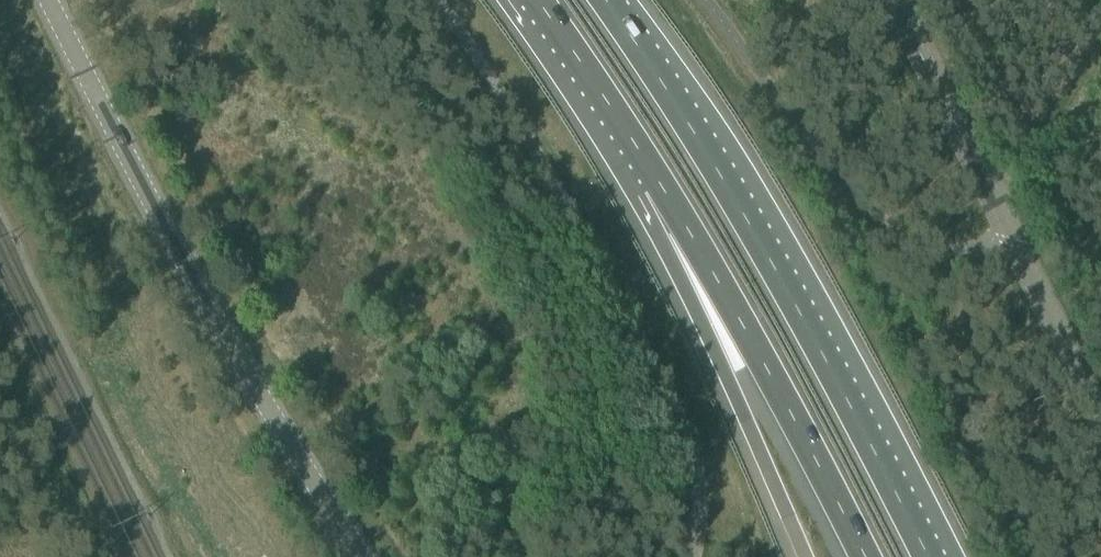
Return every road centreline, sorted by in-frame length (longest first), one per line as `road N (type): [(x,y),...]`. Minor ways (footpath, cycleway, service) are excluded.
road 1 (motorway): [(929,556),(717,169),(605,0)]
road 2 (tertiary): [(360,556),(194,285),(47,0)]
road 3 (unclassified): [(437,0),(679,401),(700,502),(694,556)]
road 4 (tertiary): [(1100,418),(887,0)]
road 5 (motorway): [(661,183),(865,556)]
road 6 (motorway): [(661,183),(727,376),(807,556)]
road 7 (motorway): [(538,0),(661,183)]

